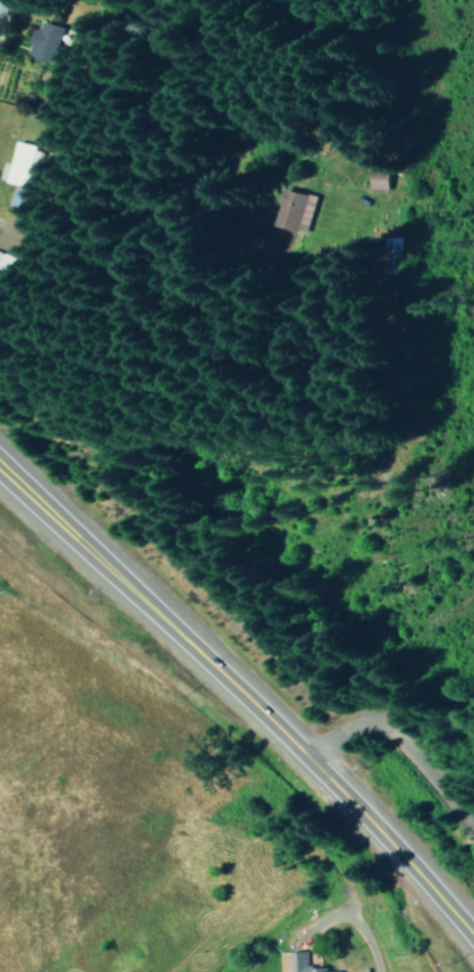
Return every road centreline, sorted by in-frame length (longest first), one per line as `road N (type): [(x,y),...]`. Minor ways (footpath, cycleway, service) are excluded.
road 1 (trunk): [(0,476),(322,772),(473,934)]
road 2 (residential): [(301,756),(352,713),(405,736),(445,796),(473,814)]

